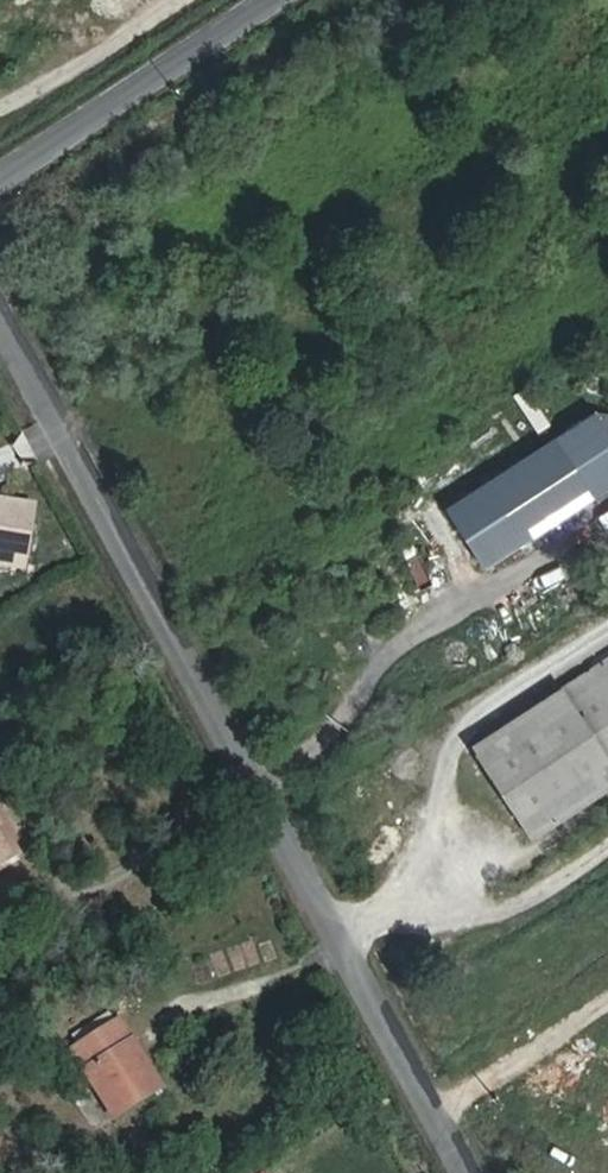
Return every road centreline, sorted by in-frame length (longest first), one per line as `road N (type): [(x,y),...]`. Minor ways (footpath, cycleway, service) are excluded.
road 1 (residential): [(0,318),(475,1172)]
road 2 (tertiary): [(273,0),(0,178)]
road 3 (track): [(441,1112),(607,1005)]

